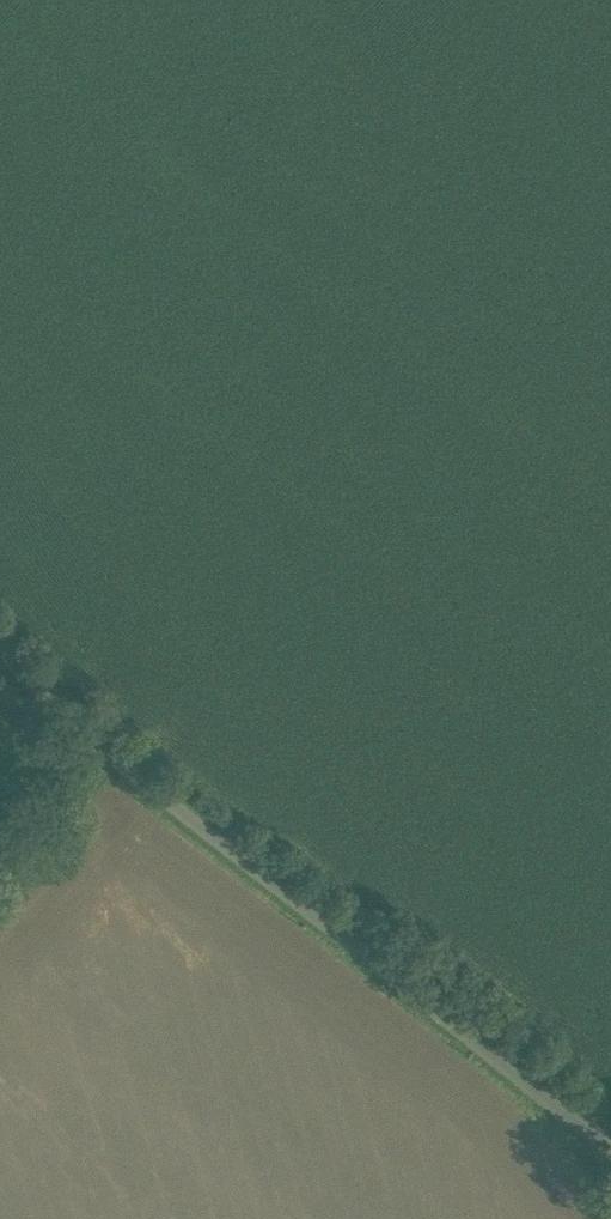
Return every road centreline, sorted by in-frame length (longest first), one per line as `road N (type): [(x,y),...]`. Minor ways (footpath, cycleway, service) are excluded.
road 1 (unclassified): [(0,638),(66,712),(199,829),(610,1157)]

